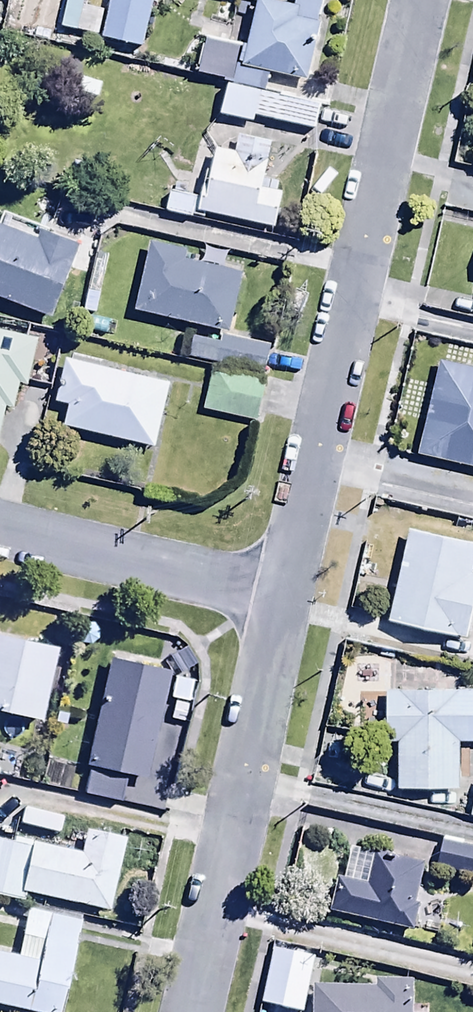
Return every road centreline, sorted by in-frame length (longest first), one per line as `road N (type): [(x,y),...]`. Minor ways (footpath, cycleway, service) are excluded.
road 1 (residential): [(408,0),(282,595)]
road 2 (residential): [(282,595),(188,1011)]
road 3 (residential): [(282,595),(0,529)]

